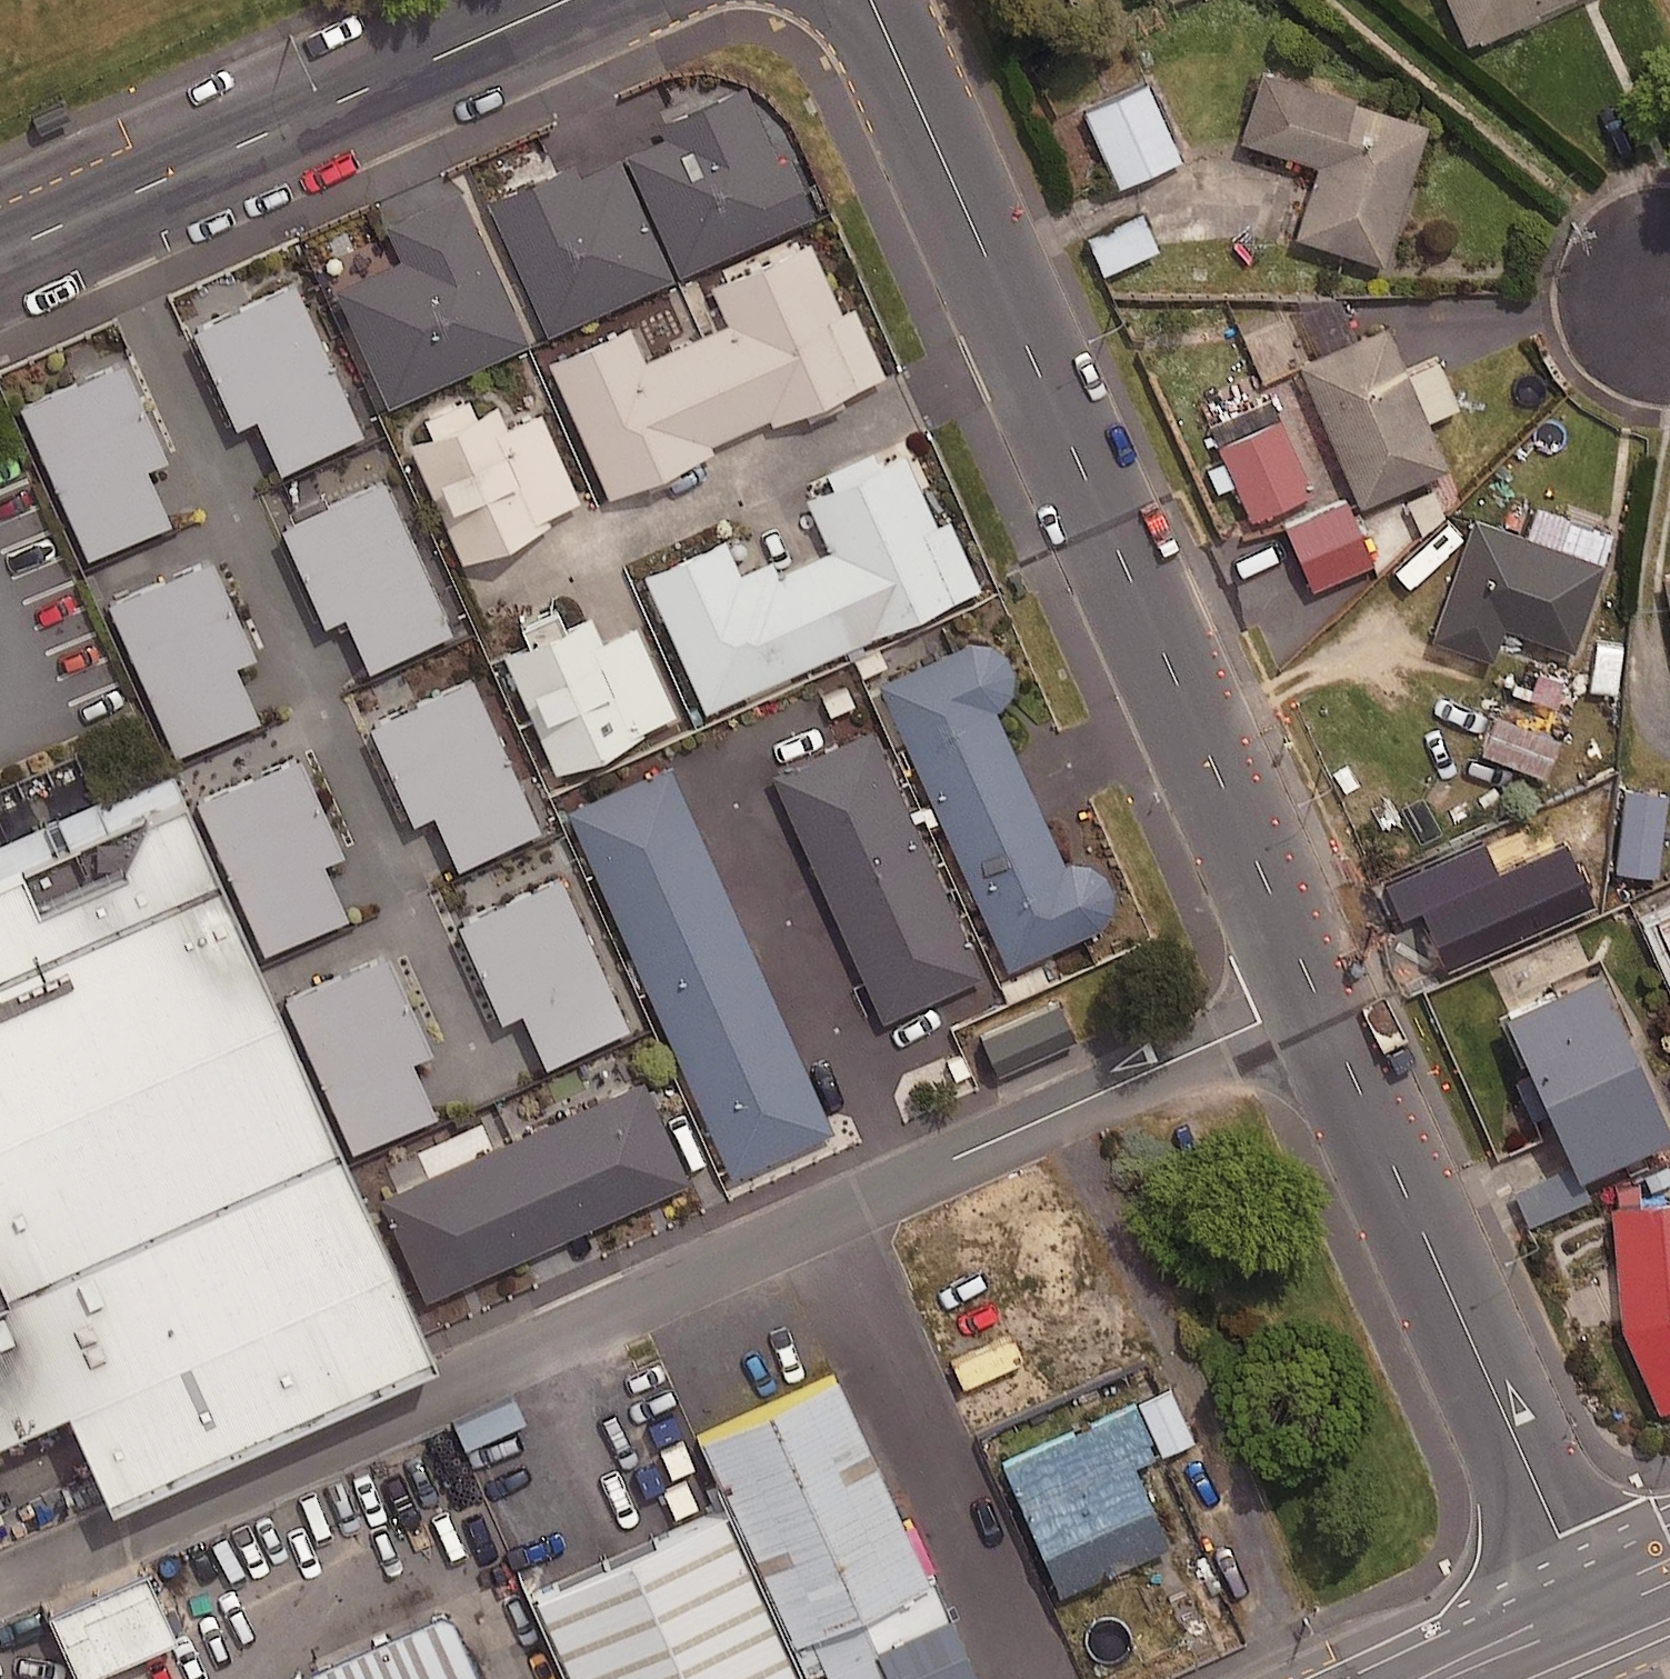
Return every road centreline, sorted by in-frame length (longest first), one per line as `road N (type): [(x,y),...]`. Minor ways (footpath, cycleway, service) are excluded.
road 1 (residential): [(873,0),(1590,1603)]
road 2 (residential): [(563,0),(0,253)]
road 3 (secondary): [(1590,1603),(1428,1678)]

